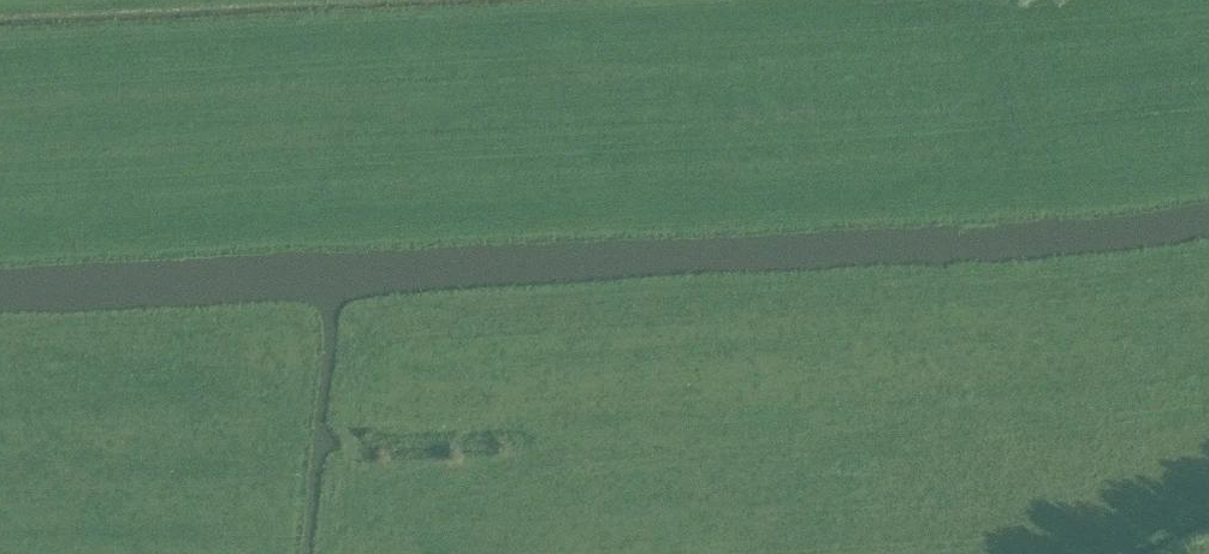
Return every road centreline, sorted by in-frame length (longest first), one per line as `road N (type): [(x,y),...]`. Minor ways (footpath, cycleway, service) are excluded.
road 1 (track): [(985,0),(1022,267)]

